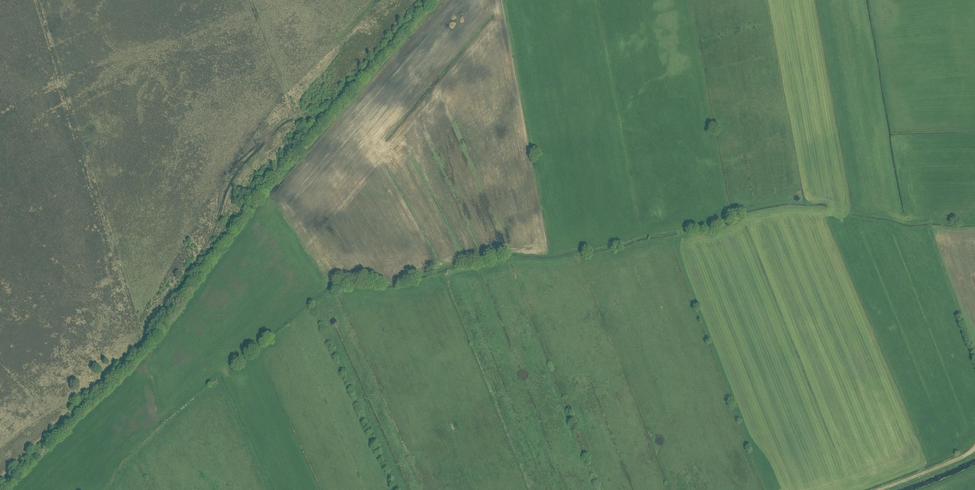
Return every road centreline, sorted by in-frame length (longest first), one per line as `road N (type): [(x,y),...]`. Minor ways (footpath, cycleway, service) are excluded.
road 1 (track): [(324,116),(285,123),(244,165),(207,244),(153,312),(142,342),(0,448)]

